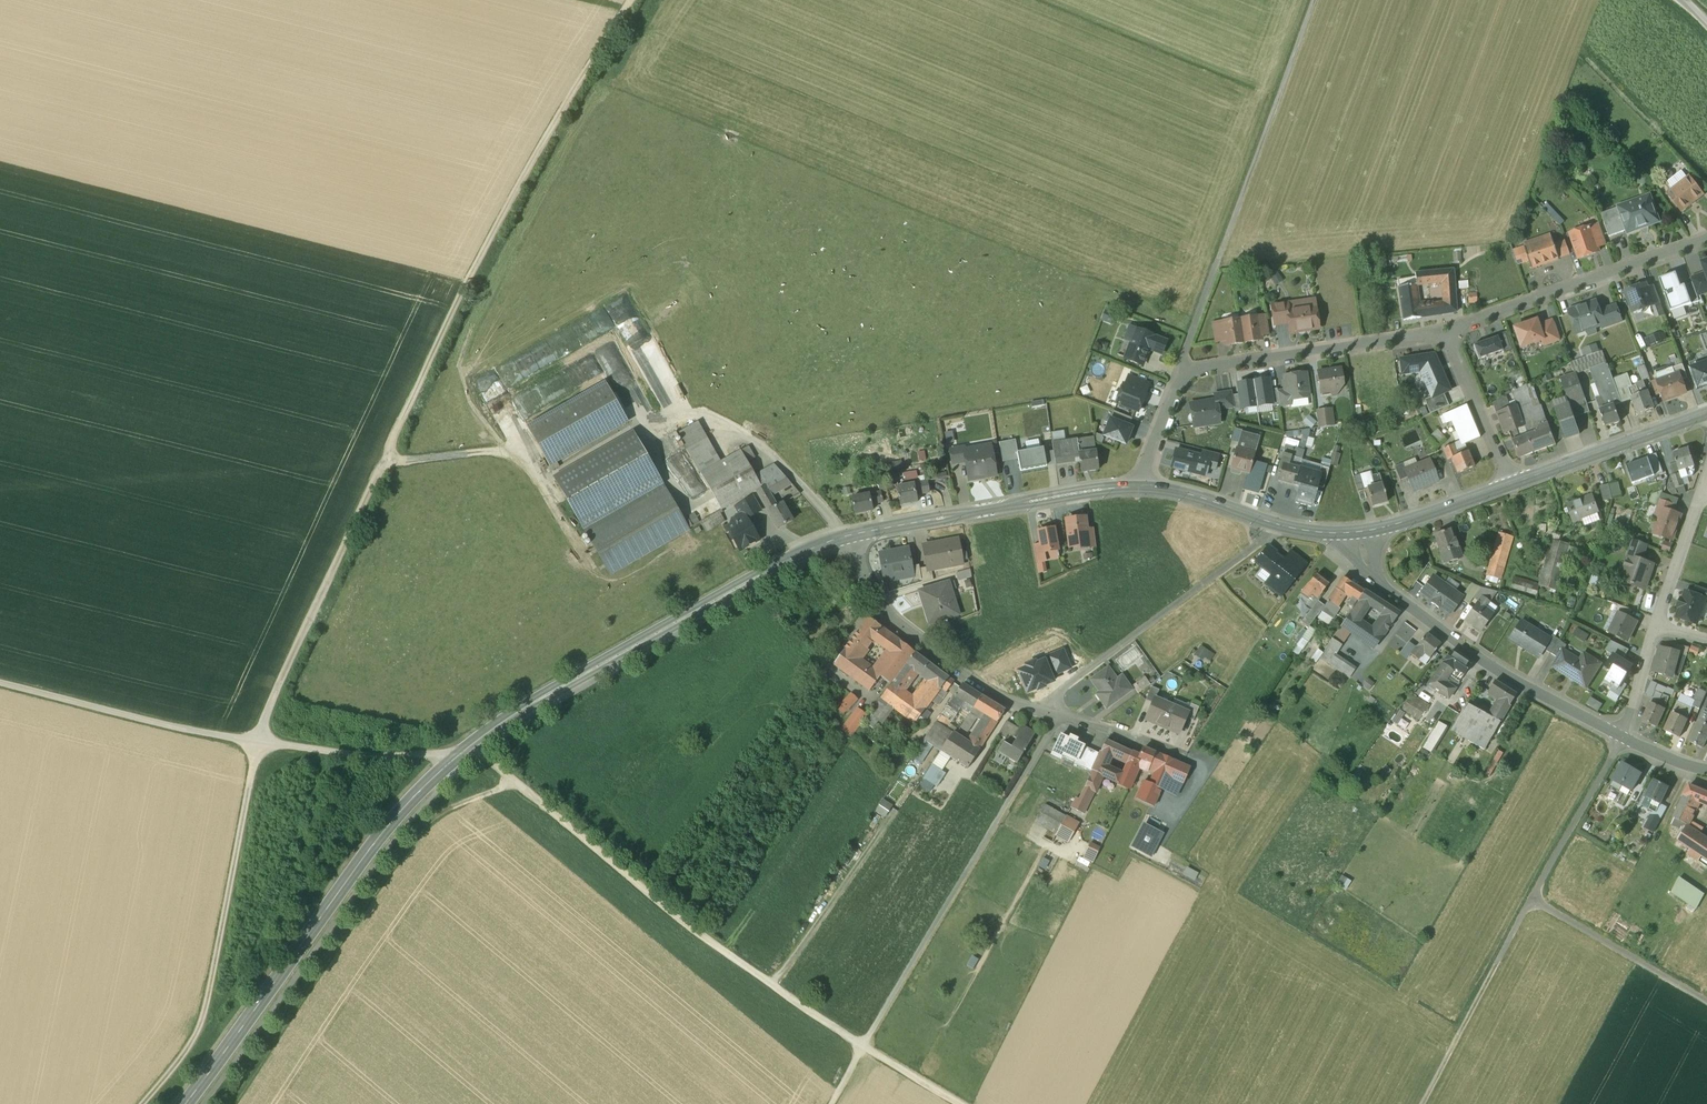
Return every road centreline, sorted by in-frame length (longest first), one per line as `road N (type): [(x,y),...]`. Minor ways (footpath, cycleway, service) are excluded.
road 1 (secondary): [(846,536),(532,703),(455,758),(392,820),(185,1103)]
road 2 (track): [(260,744),(279,686),(495,233),(634,0)]
road 3 (track): [(958,1103),(691,933),(471,745)]
road 4 (track): [(455,758),(381,761),(219,738),(0,685)]
road 5 (track): [(1057,714),(834,1103)]
road 6 (track): [(517,787),(456,809),(418,838),(241,1103)]
road 7 (track): [(1315,0),(1183,362),(1191,377)]
road 8 (residential): [(1138,487),(1176,391),(1198,372),(1452,330)]
road 9 (track): [(260,744),(205,1014),(196,1038),(142,1103)]
road 10 (track): [(1706,1000),(1539,900),(1621,738)]
road 11 (residential): [(1621,738),(1517,685),(1390,592),(1366,563),(1358,532)]
road 12 (secondary): [(1138,487),(846,536)]
road 13 (residential): [(1047,713),(1272,523)]
road 14 (residential): [(846,536),(880,602),(947,667),(978,691),(1047,713)]
road 15 (residential): [(1452,330),(1706,240)]
road 16 (track): [(384,467),(521,454),(585,557)]
road 17 (track): [(1427,1103),(1539,900)]
road 18 (residential): [(1047,713),(1209,767),(1180,810)]
road 19 (secondary): [(1706,413),(1512,484)]
road 20 (residential): [(1512,484),(1452,330)]
road 21 (secondary): [(1512,484),(1358,532)]
road 22 (secondary): [(1272,523),(1186,493),(1138,487)]
road 23 (residential): [(1656,623),(1703,492)]
road 24 (residential): [(1621,738),(1656,623)]

